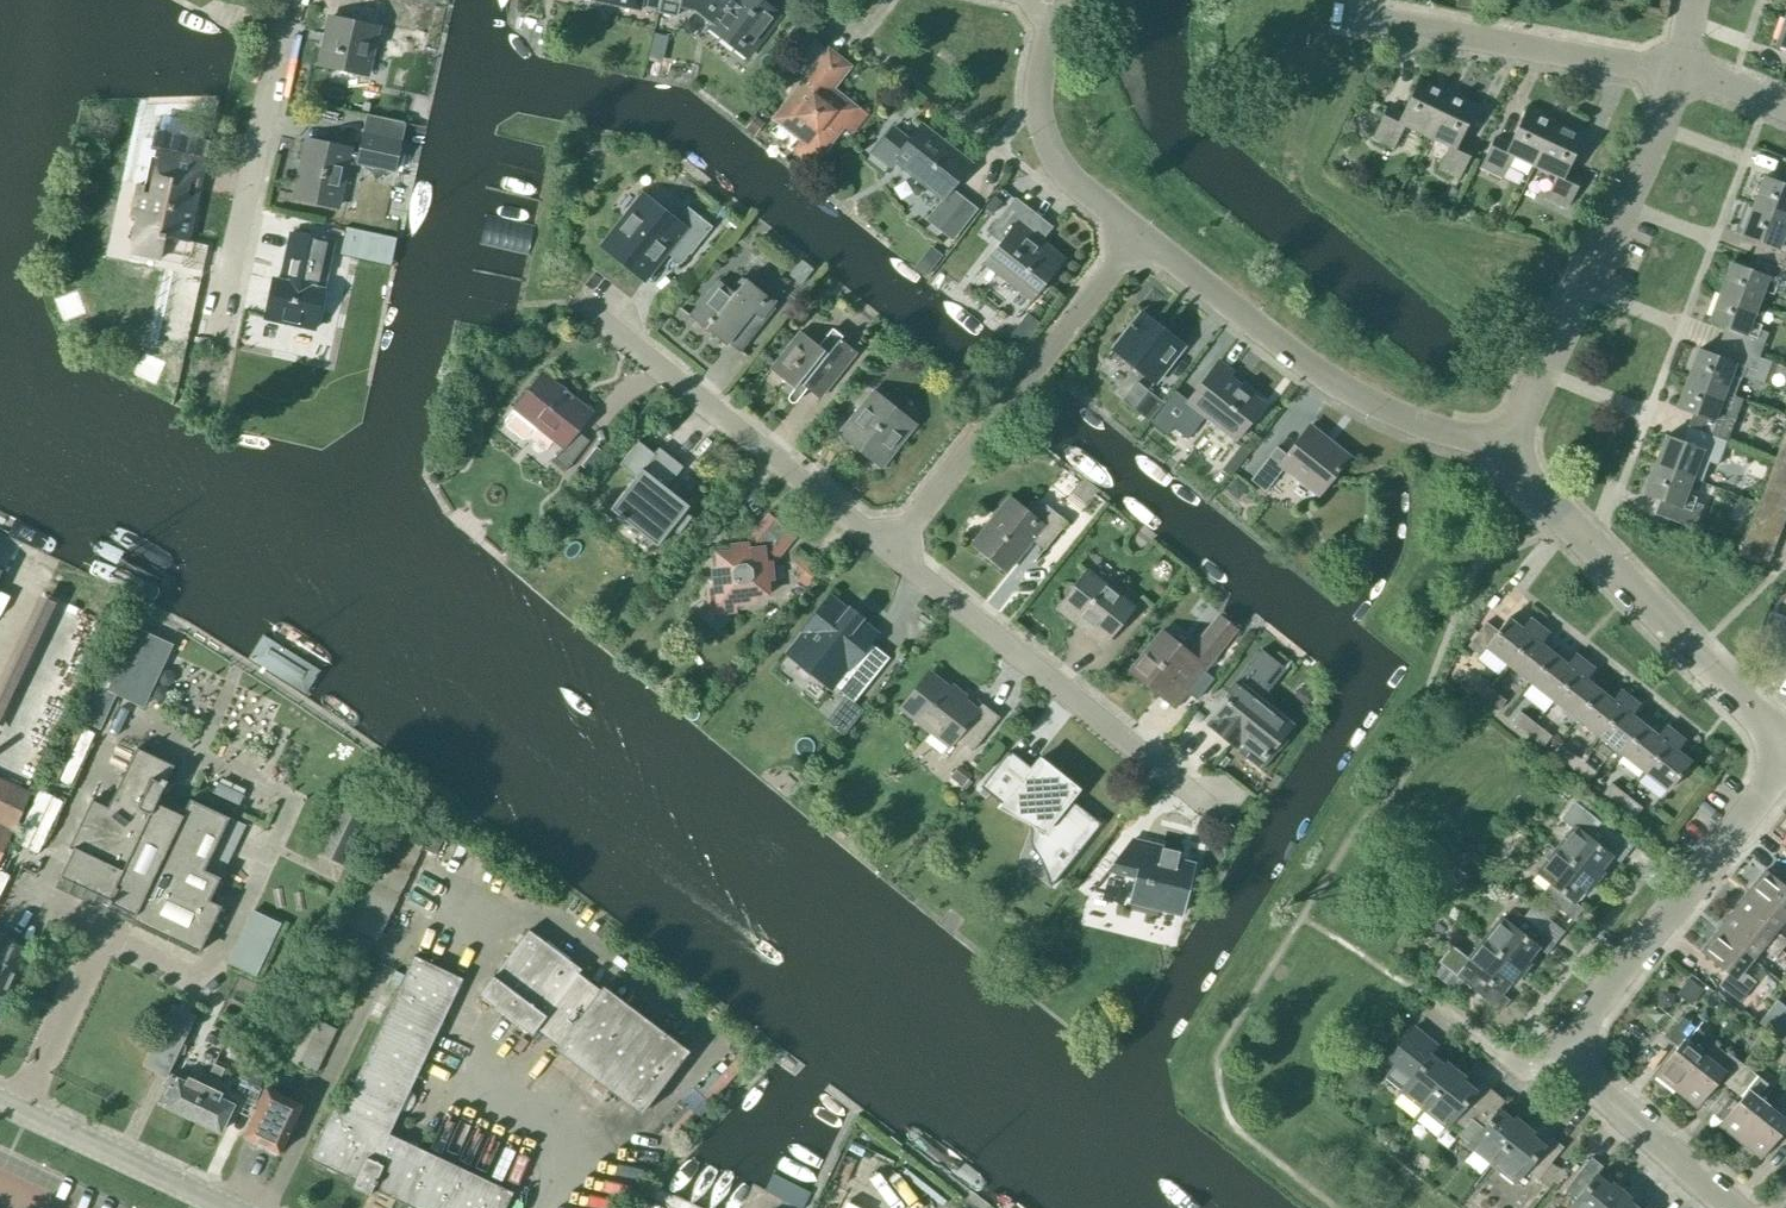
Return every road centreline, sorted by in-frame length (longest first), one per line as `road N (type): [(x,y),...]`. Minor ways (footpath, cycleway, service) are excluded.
road 1 (residential): [(1785,772),(1565,1062),(1728,1207)]
road 2 (unclassified): [(1505,453),(1364,411),(1134,234)]
road 3 (residential): [(1505,453),(1654,150),(1685,67)]
road 4 (residential): [(1223,812),(892,548)]
road 5 (unclassified): [(1785,749),(1505,453)]
road 6 (residential): [(892,548),(1134,234)]
road 7 (residential): [(892,548),(586,306)]
road 8 (residential): [(1685,67),(1348,15),(1351,0)]
road 9 (residential): [(211,342),(291,0)]
road 10 (unclassified): [(1134,234),(1054,162),(1037,106),(1053,4)]
road 11 (unclassified): [(230,1207),(0,1100)]

